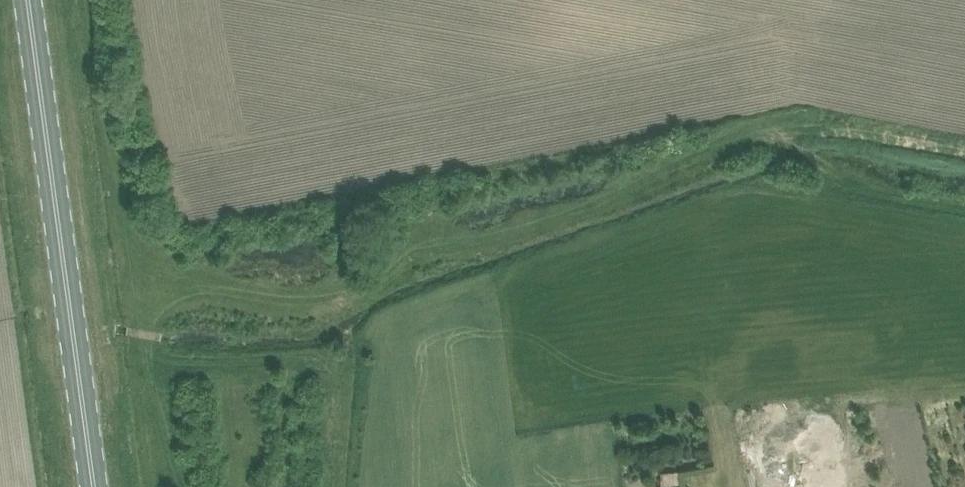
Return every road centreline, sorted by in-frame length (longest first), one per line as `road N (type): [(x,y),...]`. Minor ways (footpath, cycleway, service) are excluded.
road 1 (primary): [(93,486),(27,0)]

